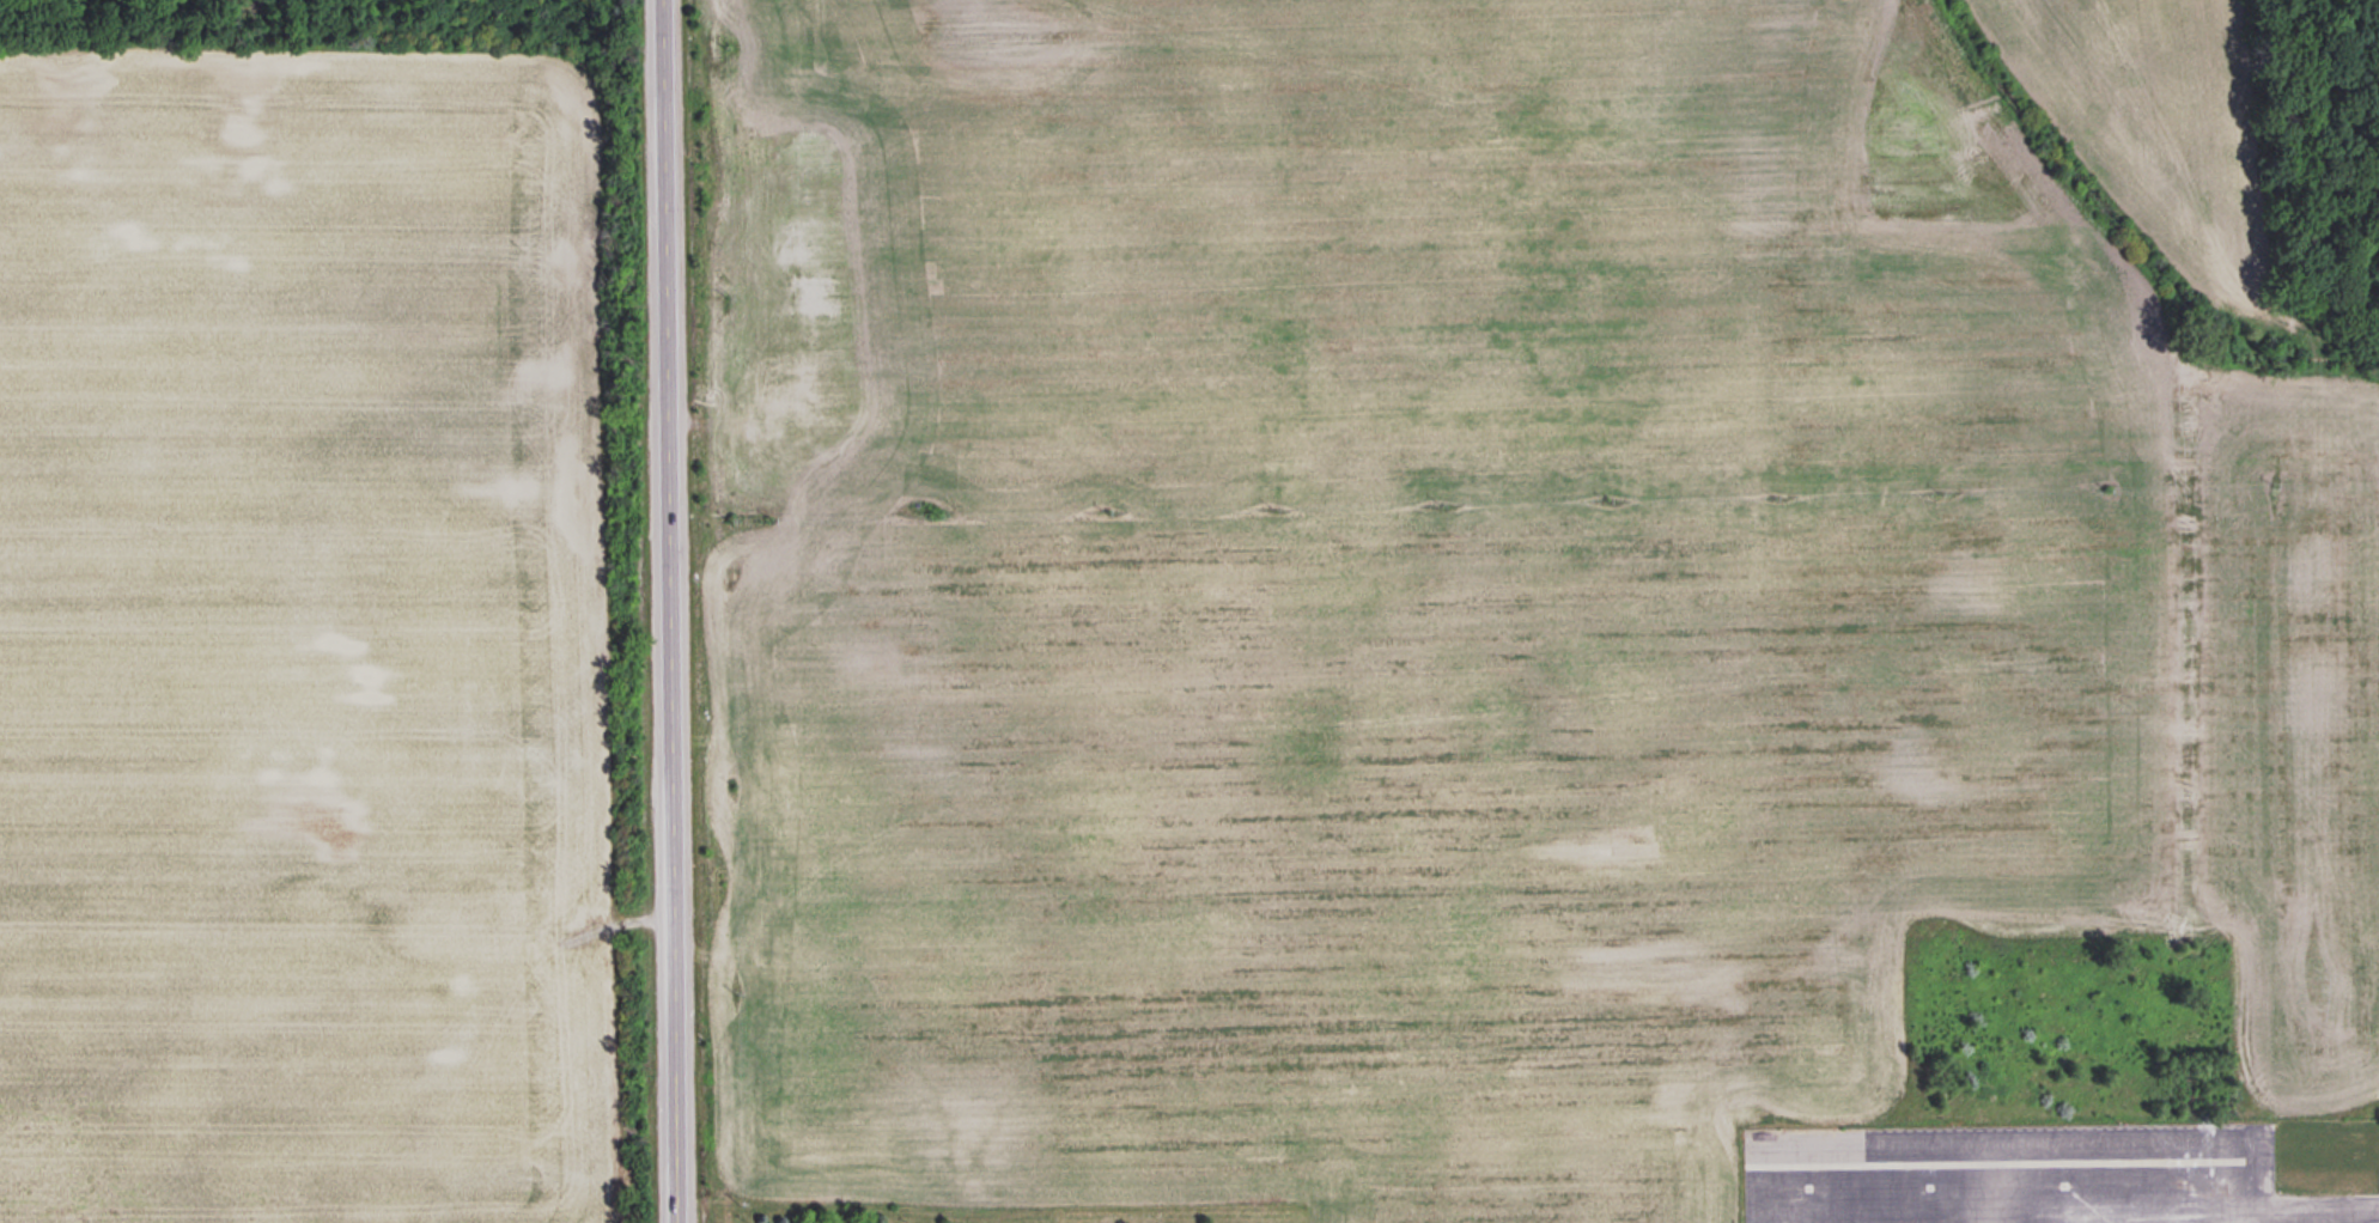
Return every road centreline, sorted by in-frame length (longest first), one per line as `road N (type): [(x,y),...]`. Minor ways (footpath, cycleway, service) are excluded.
road 1 (tertiary): [(675,1222),(663,0)]

